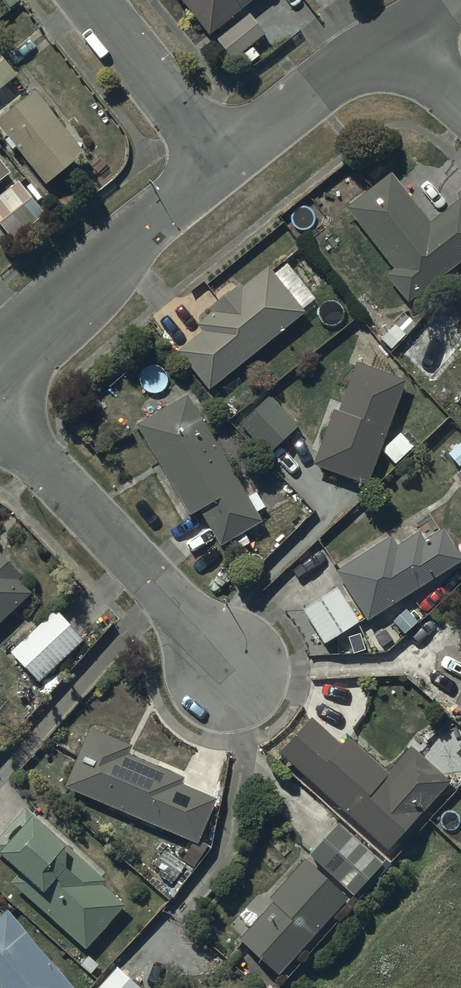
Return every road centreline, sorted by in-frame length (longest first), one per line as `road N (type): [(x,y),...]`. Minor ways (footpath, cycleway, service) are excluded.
road 1 (residential): [(0,424),(233,665)]
road 2 (residential): [(0,366),(222,164)]
road 3 (residential): [(222,164),(311,94),(396,43)]
road 4 (residential): [(222,164),(88,0)]

